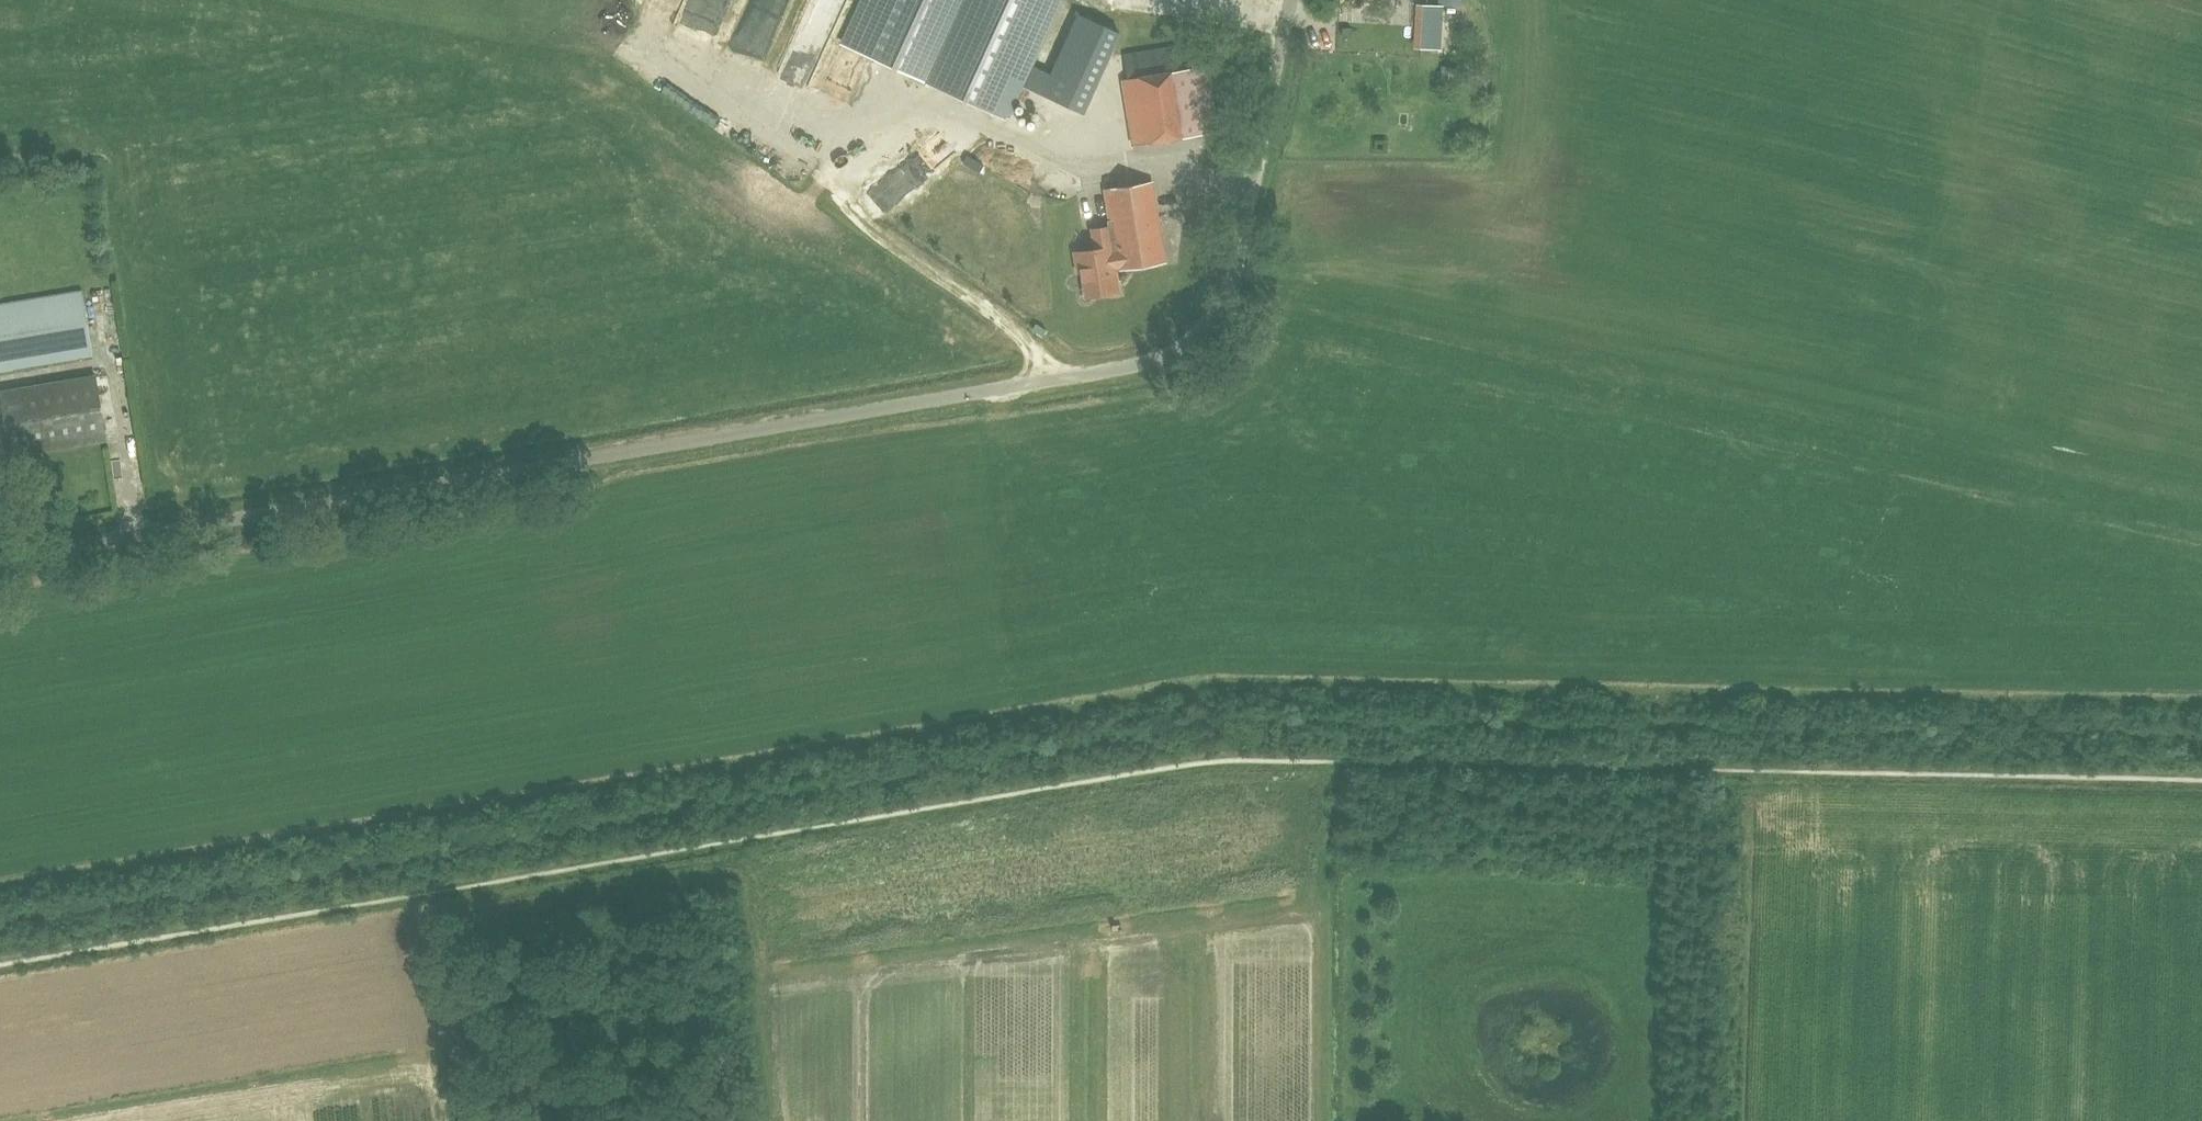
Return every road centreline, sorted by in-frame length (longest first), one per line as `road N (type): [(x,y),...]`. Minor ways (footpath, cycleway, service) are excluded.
road 1 (unclassified): [(0,559),(1153,360),(1210,323),(1229,286),(1291,0)]

